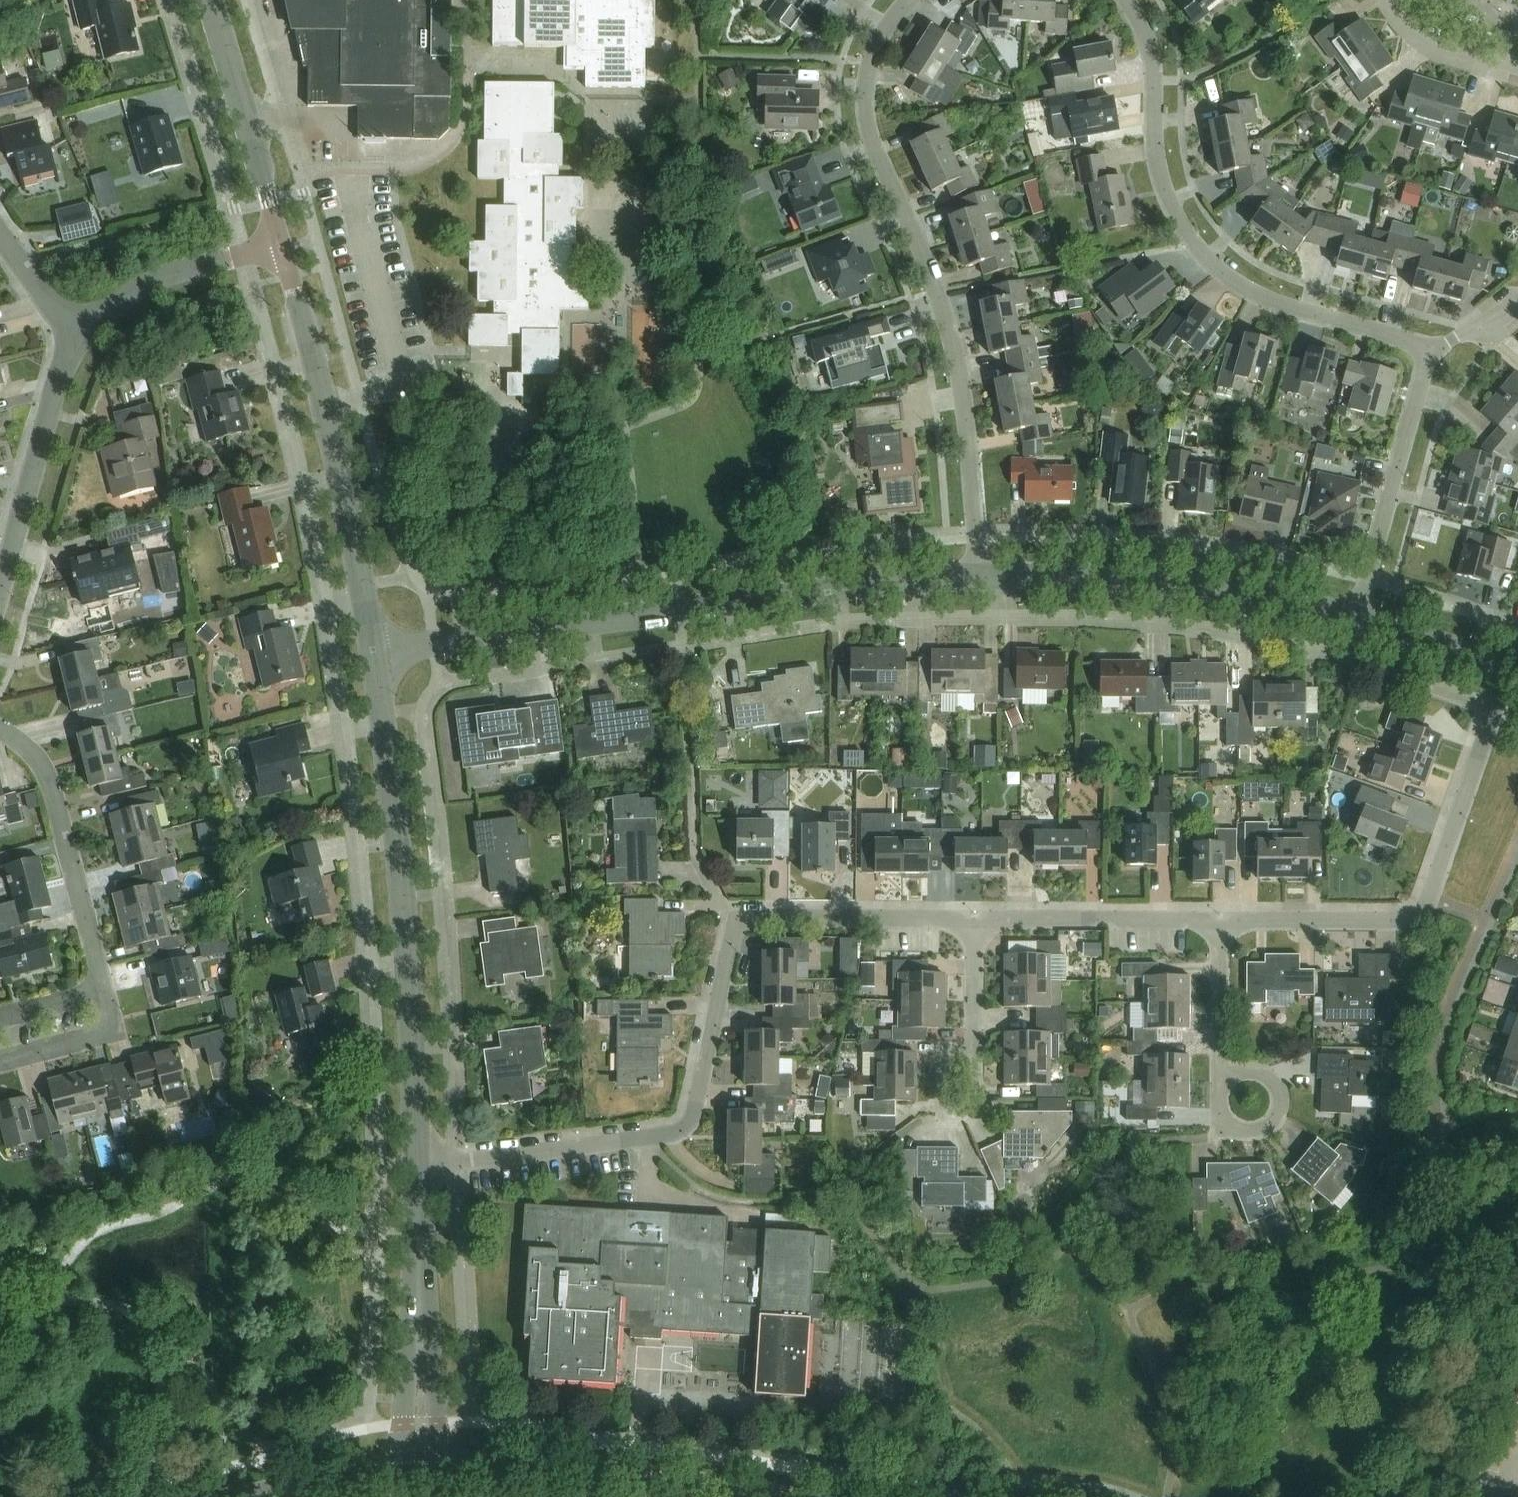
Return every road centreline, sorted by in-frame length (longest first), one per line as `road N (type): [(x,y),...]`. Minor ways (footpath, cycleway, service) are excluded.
road 1 (residential): [(974,921),(739,924),(685,1126),(643,1139),(419,1166)]
road 2 (residential): [(374,652),(977,579)]
road 3 (residential): [(977,579),(958,375),(863,109),(871,61),(908,0)]
road 4 (residential): [(1121,0),(1142,33),(1165,203),(1203,259),(1254,297),(1433,347)]
road 5 (unclassified): [(374,652),(397,841),(419,1166)]
road 6 (residential): [(1494,707),(1424,901),(1412,915),(1218,921)]
road 7 (unclassified): [(280,254),(325,410),(374,652)]
road 8 (residential): [(977,579),(1153,583),(1351,617)]
road 9 (unclassified): [(419,1166),(424,1473)]
road 10 (residential): [(0,734),(44,768),(104,991)]
road 11 (unclassified): [(1351,617),(1433,347)]
road 12 (unclassified): [(208,0),(280,254)]
road 13 (residential): [(0,587),(73,338)]
road 14 (tertiary): [(424,1473),(524,1476),(669,1496)]
road 15 (residential): [(1218,921),(974,921)]
road 16 (residential): [(73,338),(122,301),(178,278),(280,254)]
road 17 (tertiary): [(249,1496),(424,1473)]
road 18 (unclassified): [(1223,1077),(1272,1077),(1283,1098),(1275,1123),(1254,1132),(1223,1131),(1223,1115)]
road 19 (residential): [(104,991),(115,1033),(0,1062)]
road 20 (residential): [(1351,617),(1504,666)]
road 21 (unclassified): [(1517,67),(1490,68),(1402,36),(1390,0)]
road 22 (unclassified): [(1223,1077),(1218,921)]
road 23 (unclassified): [(975,1050),(943,1050),(943,1111),(974,1108),(978,1081)]
road 24 (unclassified): [(975,1050),(974,921)]
road 25 (residential): [(73,338),(0,237)]

